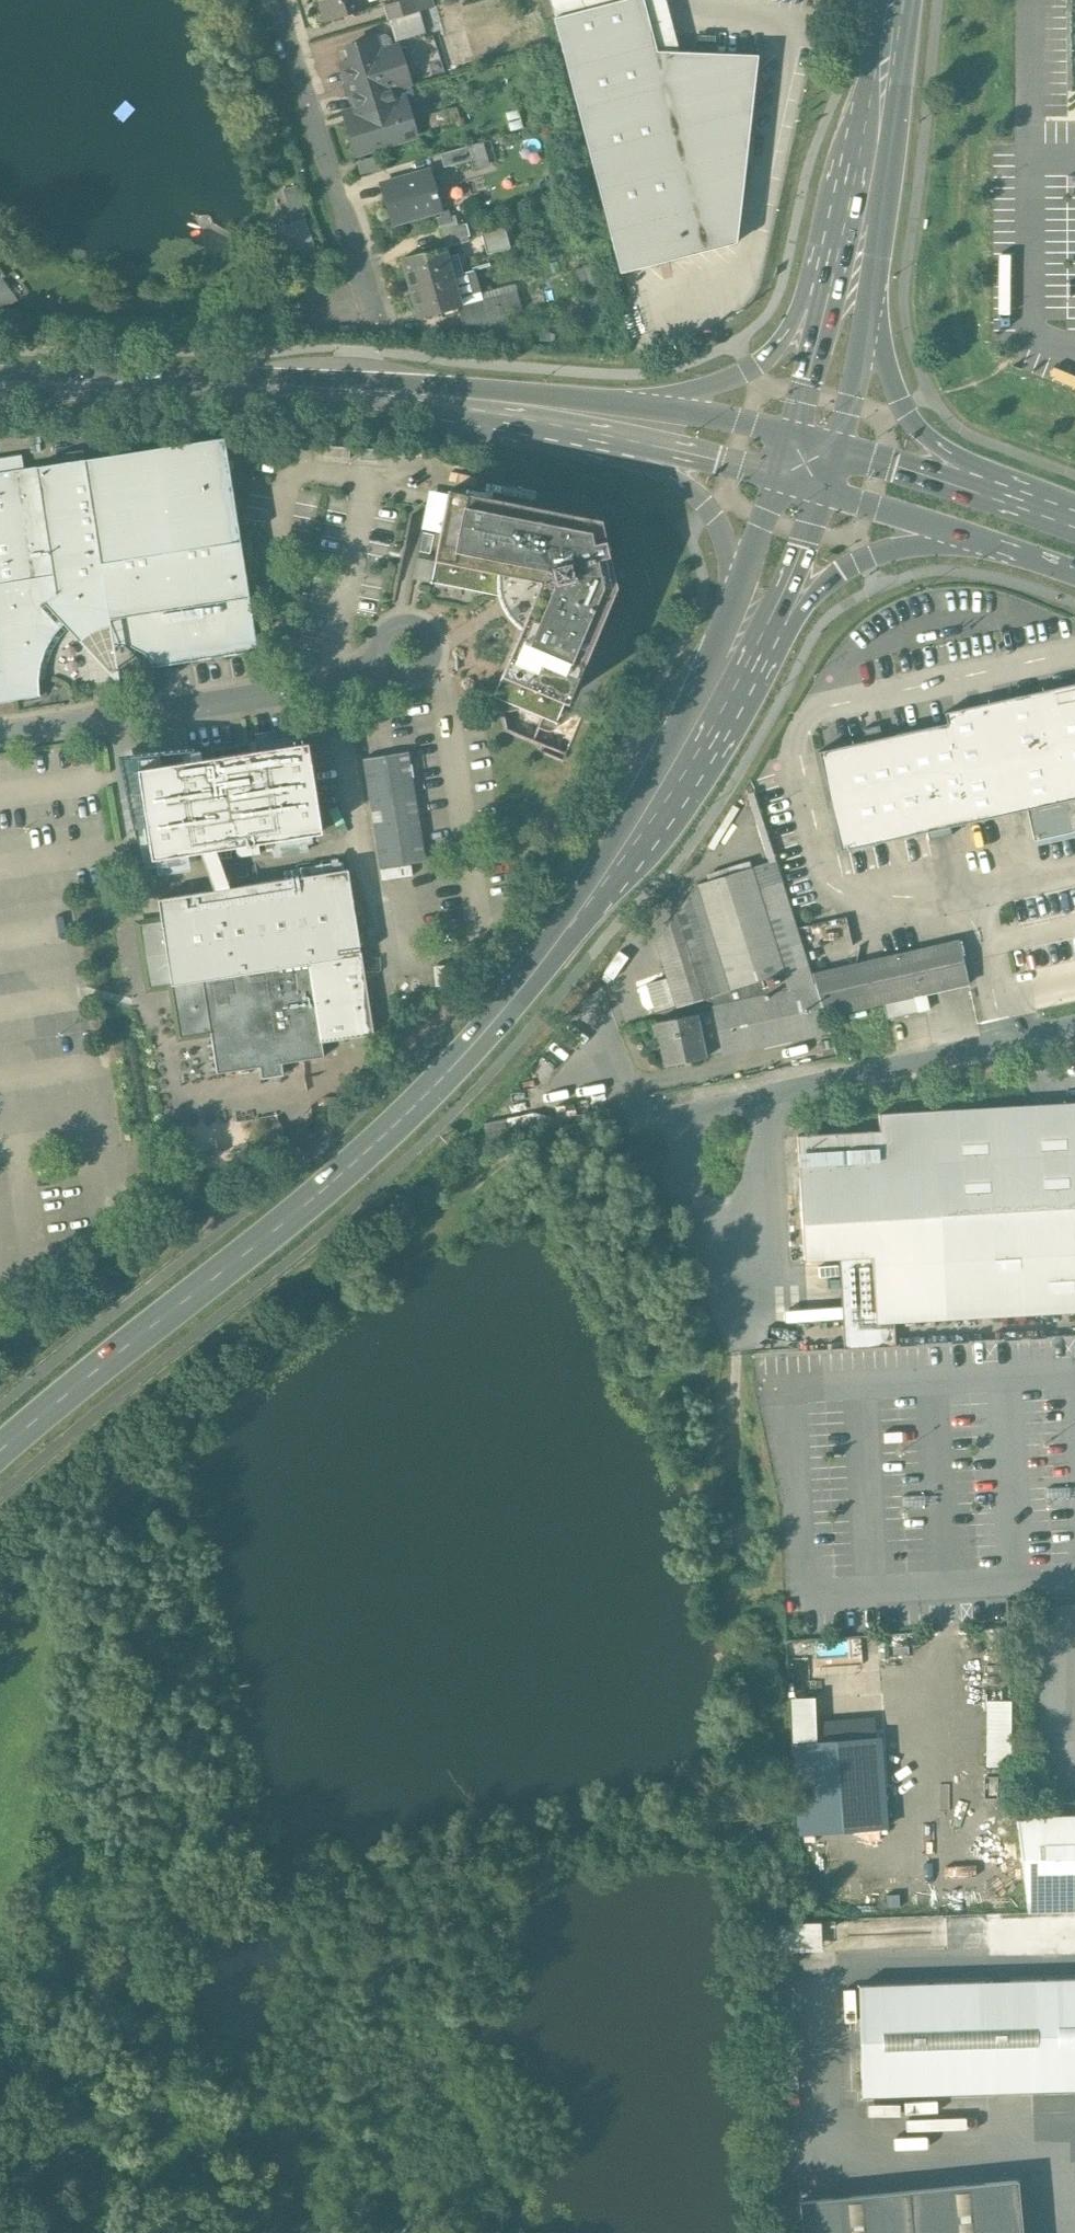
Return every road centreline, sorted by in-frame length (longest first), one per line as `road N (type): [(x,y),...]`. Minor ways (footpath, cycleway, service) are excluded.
road 1 (primary): [(0,1457),(346,1179),(504,1016),(609,875),(728,666)]
road 2 (secondary): [(0,386),(341,385),(578,411)]
road 3 (unclassified): [(833,1063),(786,1113),(770,1155),(755,1275),(726,1272),(703,1230),(679,1153),(683,1094)]
road 4 (unclassified): [(385,655),(336,682),(0,738)]
road 5 (residential): [(280,0),(359,260),(350,304)]
road 6 (secondary): [(860,245),(895,0)]
road 7 (unclassified): [(833,1063),(1074,1018)]
road 8 (primary): [(772,623),(865,560),(917,543),(988,540)]
road 9 (secondary): [(990,494),(906,409),(871,297)]
road 10 (secondary): [(826,296),(763,360),(654,405)]
road 11 (secondary): [(635,438),(711,512),(739,596)]
road 12 (secondary): [(823,489),(988,540)]
road 13 (primary): [(990,494),(834,447)]
road 14 (unclassified): [(385,655),(411,675),(431,668),(440,650),(435,632),(420,620),(400,622),(385,641)]
road 15 (secondary): [(834,447),(871,297)]
road 16 (unclassified): [(683,1094),(833,1063)]
road 17 (secondary): [(635,438),(779,475)]
road 18 (secondary): [(772,623),(823,489)]
road 19 (secondary): [(826,296),(791,435)]
road 20 (secondary): [(791,435),(654,405)]
road 21 (primary): [(779,475),(739,596)]

